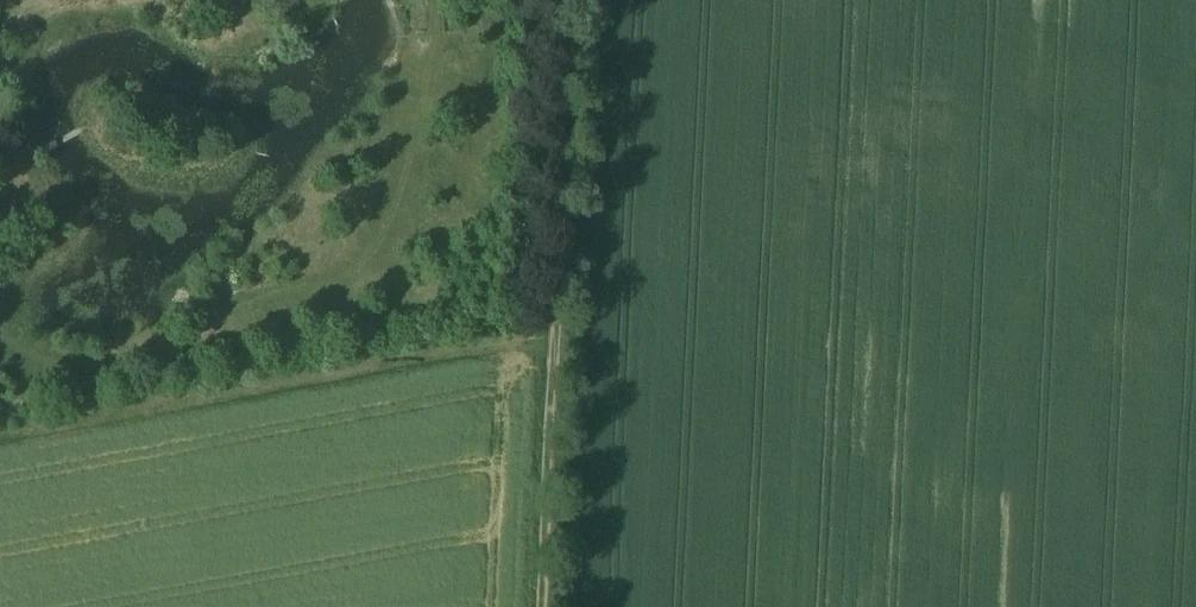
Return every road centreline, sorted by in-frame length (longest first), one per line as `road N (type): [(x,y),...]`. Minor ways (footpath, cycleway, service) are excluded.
road 1 (track): [(548,606),(572,0)]

